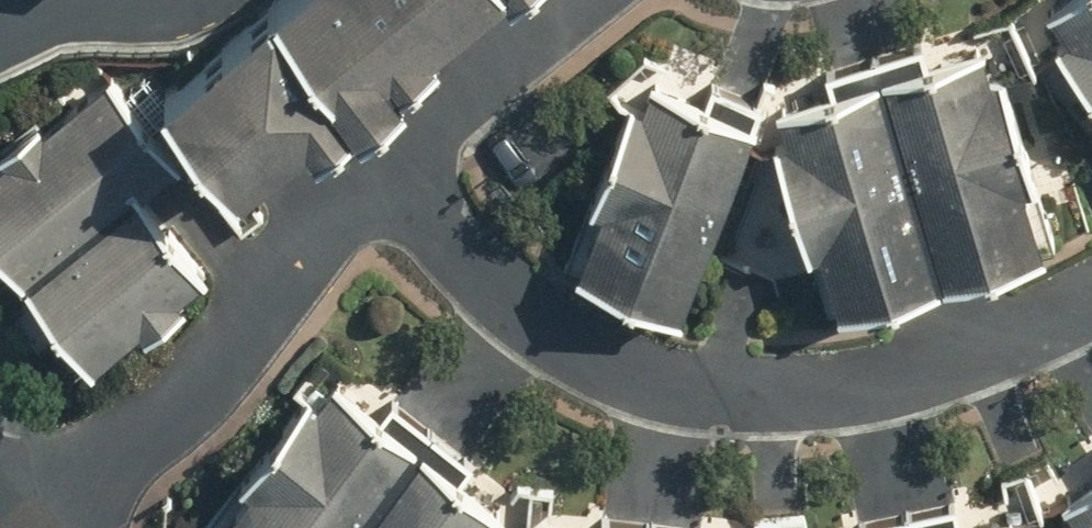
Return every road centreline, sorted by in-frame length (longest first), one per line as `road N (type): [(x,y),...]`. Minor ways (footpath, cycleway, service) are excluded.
road 1 (residential): [(1091,307),(972,369),(777,394),(642,371),(520,298),(401,184)]
road 2 (residential): [(401,184),(23,527)]
road 3 (residential): [(597,0),(401,184)]

